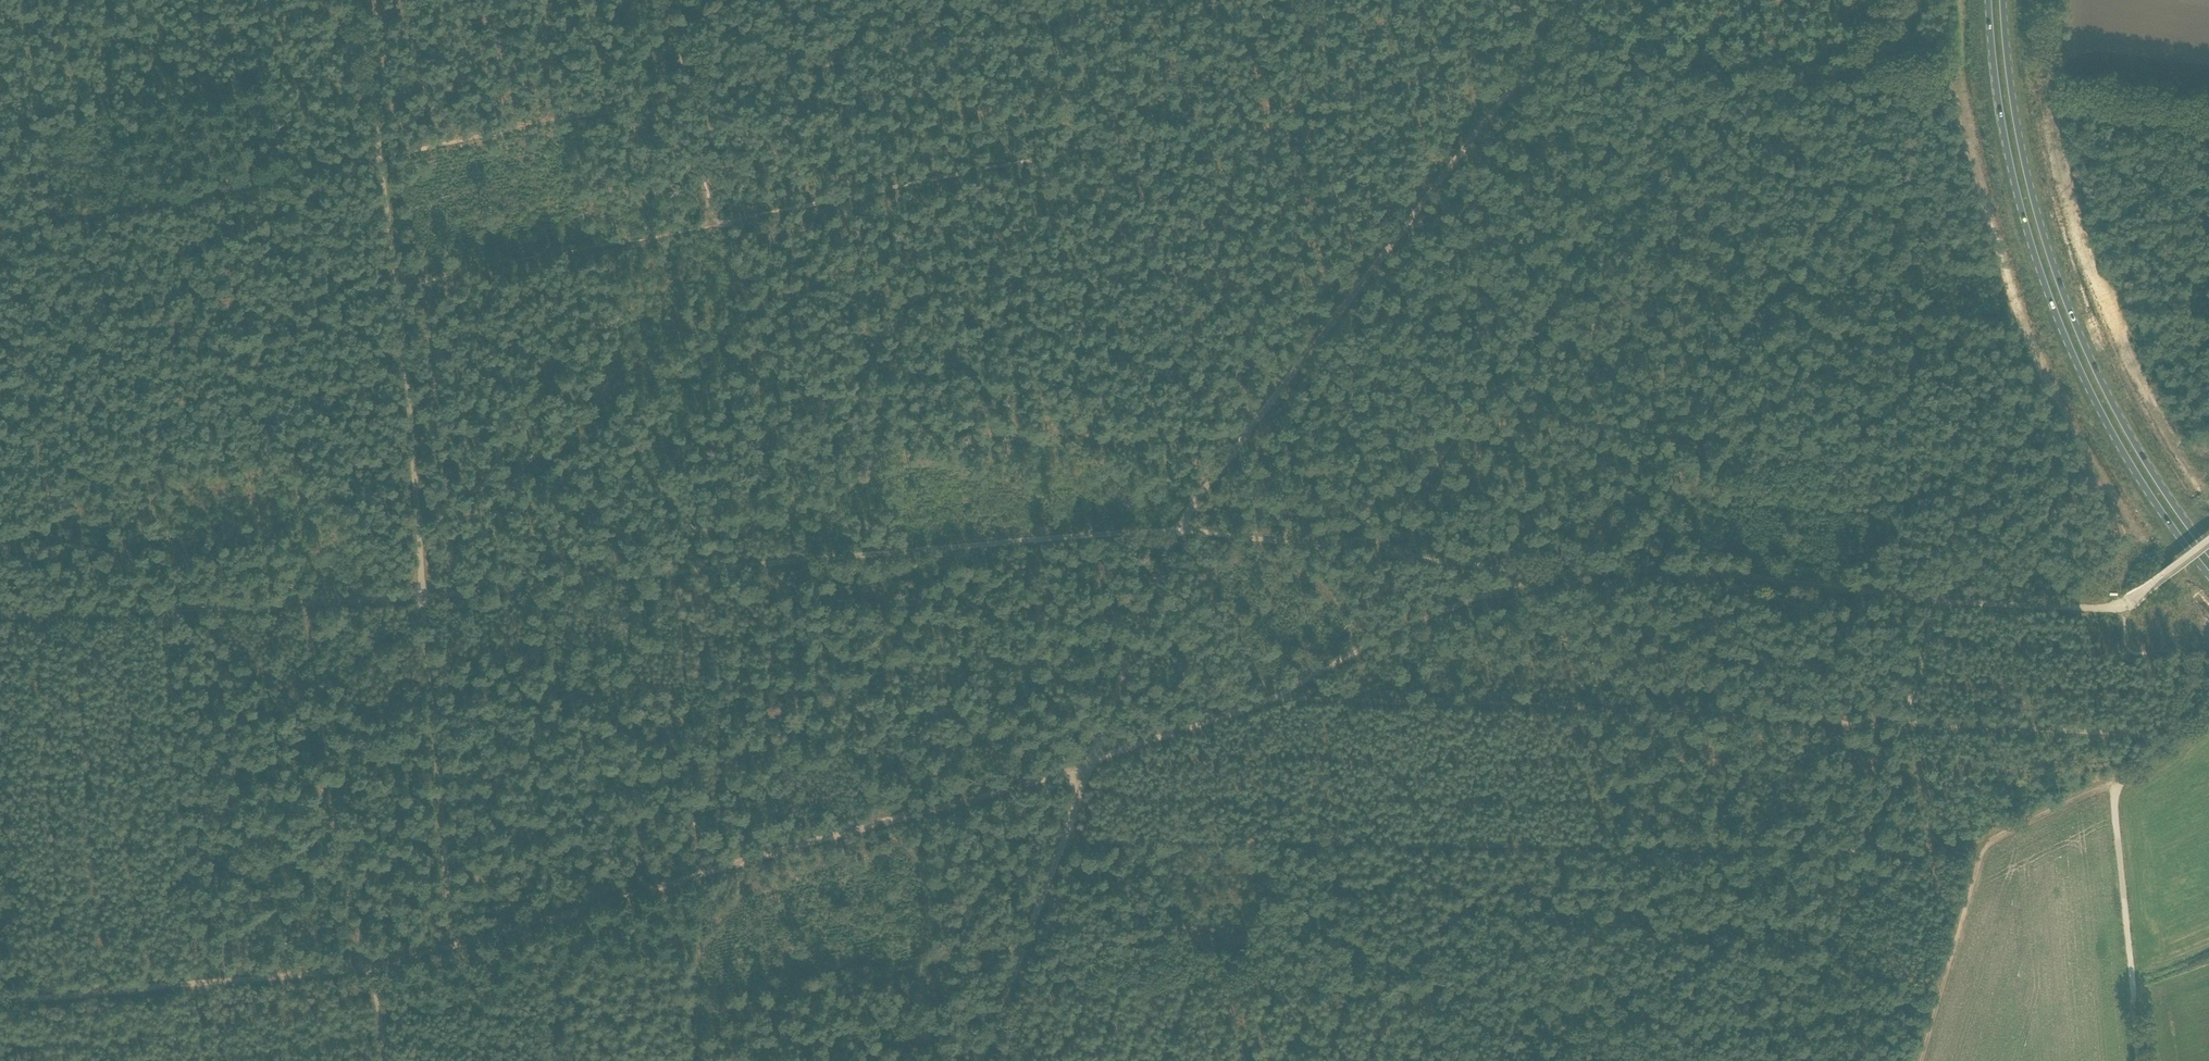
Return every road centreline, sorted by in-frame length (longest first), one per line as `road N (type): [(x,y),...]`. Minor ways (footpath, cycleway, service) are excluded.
road 1 (track): [(1906,854),(1064,832)]
road 2 (track): [(452,938),(410,404),(381,157)]
road 3 (track): [(453,944),(1092,760)]
road 4 (track): [(1276,697),(1906,721)]
road 5 (primary): [(1988,0),(2015,190),(2065,335),(2124,453),(2208,574)]
road 6 (track): [(1534,566),(1613,505),(1852,187),(1870,100),(1866,79)]
road 7 (primary): [(2208,552),(2101,381),(2047,251),(2012,94),(2003,0)]
road 8 (track): [(1713,63),(1699,113),(1375,552)]
road 9 (track): [(695,94),(709,119),(710,145),(701,160),(708,224),(1099,146)]
road 10 (track): [(1092,760),(1276,697),(1445,611),(1589,571)]
road 11 (track): [(1575,0),(1253,424)]
road 12 (track): [(1589,571),(2120,607)]
road 13 (track): [(1663,440),(2091,469)]
road 14 (track): [(1432,1001),(1299,983),(1010,980)]
road 15 (track): [(1177,529),(1589,571)]
road 16 (track): [(0,216),(72,615)]
road 17 (track): [(1177,529),(786,563)]
road 18 (track): [(1077,17),(695,94)]
road 19 (track): [(381,157),(0,235)]
road 20 (track): [(0,999),(360,967)]
road 21 (track): [(1631,0),(1652,41),(1675,59),(1954,87)]
road 22 (track): [(1021,947),(696,1018)]
road 23 (track): [(1099,146),(1123,154),(1199,371),(1253,424)]
road 24 (track): [(695,94),(381,157)]
road 25 (track): [(397,287),(708,224)]
road 26 (track): [(1224,0),(1358,287)]
road 27 (track): [(675,575),(700,875)]
road 28 (track): [(2112,787),(2140,1060)]
road 29 (track): [(0,730),(16,998)]
road 30 (track): [(2208,118),(2052,98),(2054,0)]
road 31 (track): [(2154,748),(2143,735),(1906,721)]
road 32 (track): [(417,501),(551,480),(574,501),(583,581)]
road 33 (track): [(1177,529),(1092,760)]
road 34 (track): [(786,563),(548,585)]
road 35 (track): [(1779,286),(2012,321)]
road 36 (track): [(72,615),(307,604)]
road 37 (track): [(1714,938),(1811,951),(1906,854)]
road 38 (track): [(183,837),(163,612)]
road 39 (track): [(1983,843),(1921,1060)]
road 40 (track): [(307,604),(334,815)]
road 41 (track): [(1021,947),(1092,760)]
road 42 (track): [(1555,914),(1471,908),(1450,919),(1432,1001)]
road 43 (track): [(2120,607),(2132,653),(2166,650),(2181,664),(2154,748)]
road 44 (track): [(1424,1043),(1599,1060)]
road 45 (track): [(381,157),(358,0)]
road 46 (track): [(575,908),(555,986),(555,1060)]
road 47 (track): [(360,967),(334,815)]
road 48 (track): [(183,837),(198,983)]
road 49 (track): [(696,1018),(700,875)]
road 50 (track): [(2112,787),(1983,843)]
road 51 (track): [(1906,854),(1892,761),(1904,722)]
road 52 (track): [(1099,146),(1077,17)]
road 53 (track): [(1253,424),(1177,529)]
road 54 (track): [(548,585),(423,595)]
road 55 (track): [(1906,721),(1935,600)]

